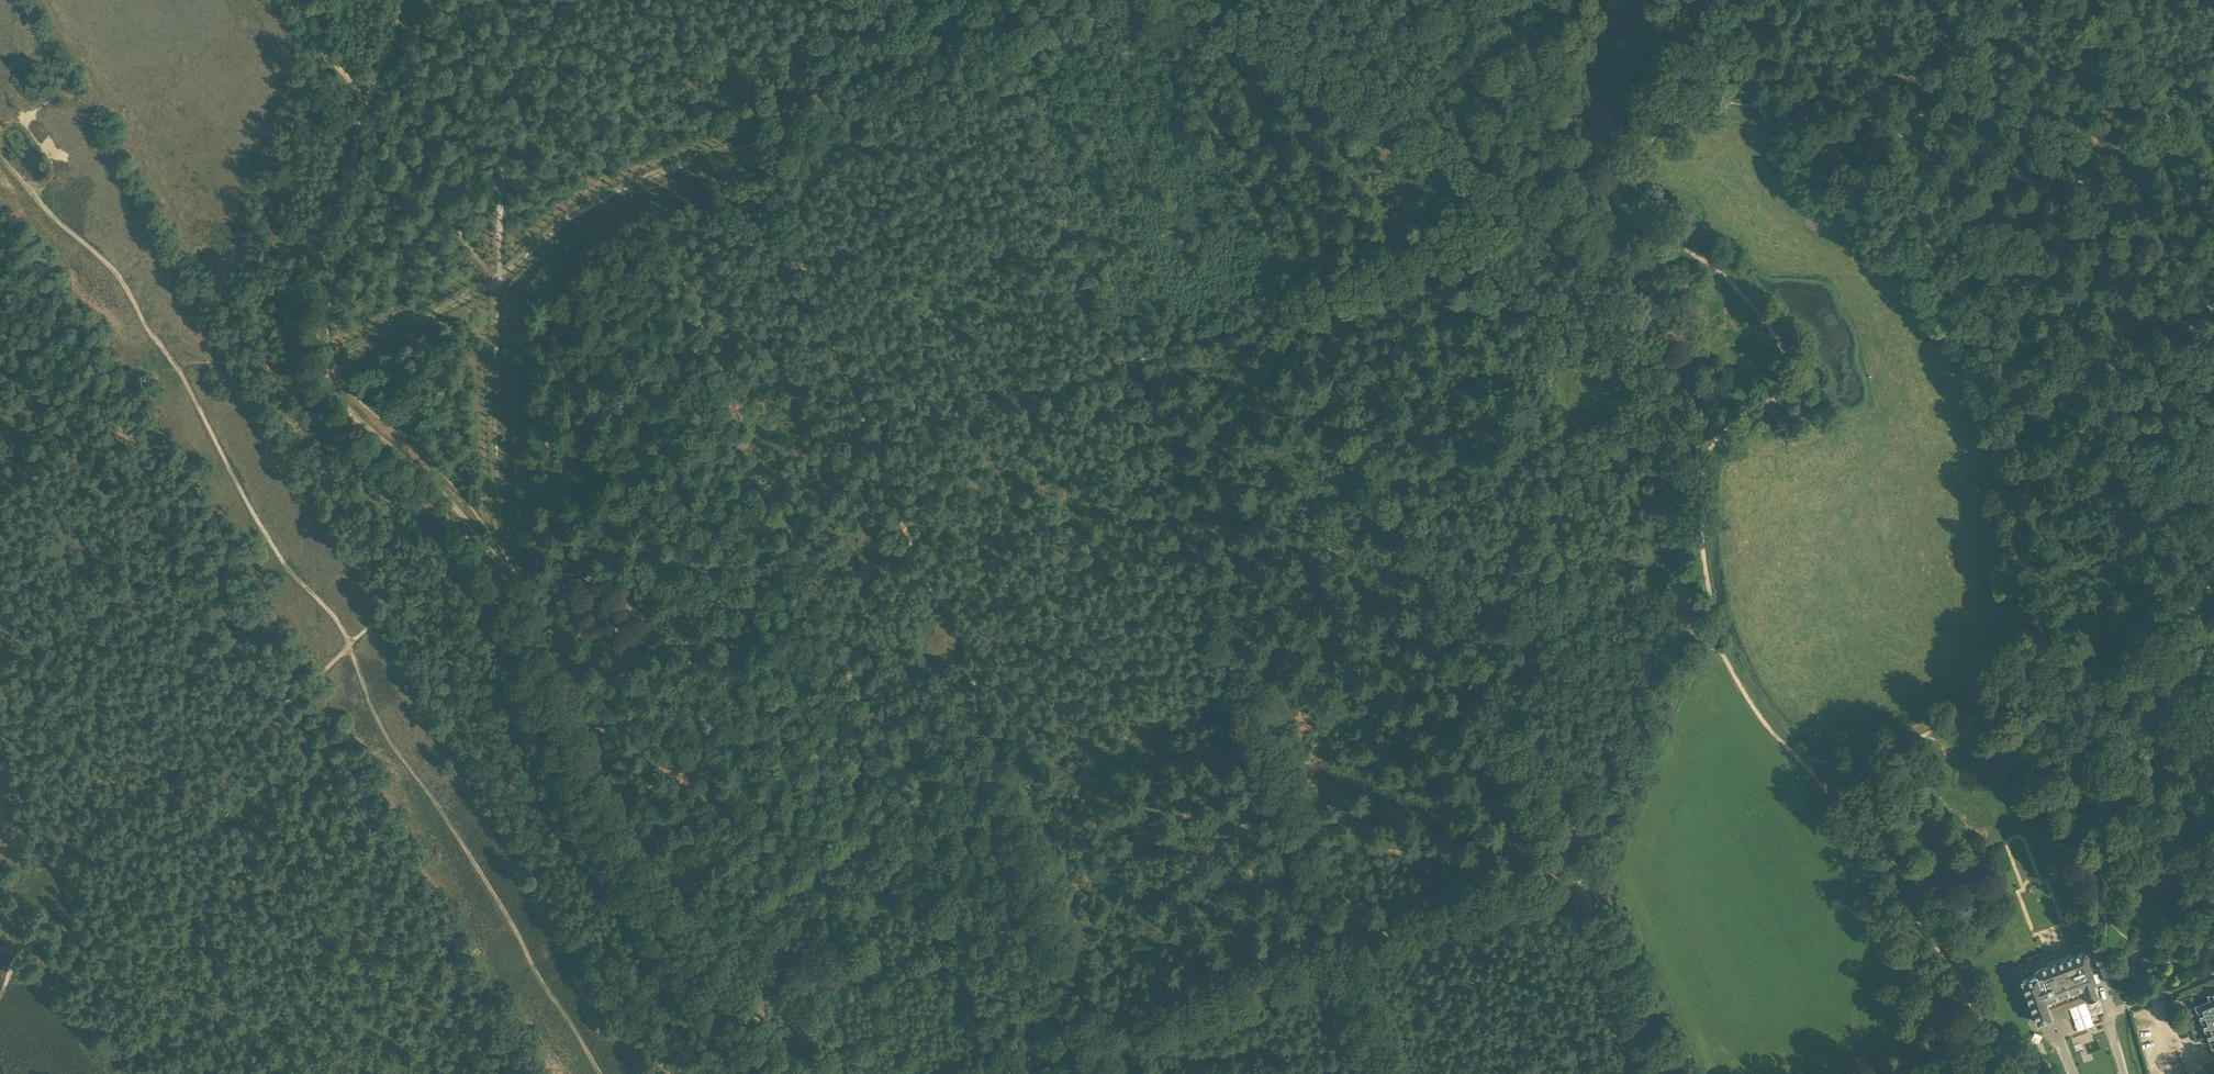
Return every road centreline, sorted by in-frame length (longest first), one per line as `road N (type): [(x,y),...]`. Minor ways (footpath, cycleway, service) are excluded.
road 1 (track): [(495,284),(612,396),(681,486),(813,700),(843,733),(895,764),(1537,878)]
road 2 (track): [(1600,183),(1533,220),(1126,368),(973,405),(899,439),(813,508),(782,551),(764,610),(501,567)]
road 3 (track): [(988,0),(1392,1073)]
road 4 (track): [(707,0),(921,577),(969,642),(976,726),(1092,1041)]
road 5 (track): [(1572,866),(1160,0)]
road 6 (track): [(319,300),(318,348),(331,387),(422,472),(501,567),(560,746),(624,871),(733,1011),(817,1073)]
road 7 (track): [(321,362),(495,284),(604,198),(1160,0)]
road 8 (track): [(2130,833),(2076,698),(2006,564),(2008,393),(1985,320),(1942,249),(1900,203),(1815,137),(1742,97)]
road 9 (track): [(1600,183),(1622,210),(1729,280),(1782,345),(1774,399),(1728,428),(1707,455),(1702,532),(1716,645),(1770,732),(1799,759)]
road 10 (track): [(1642,337),(1595,273),(1498,194),(1273,43),(1179,0)]
road 11 (track): [(562,0),(506,151),(495,284),(500,526),(490,548)]
road 12 (track): [(2210,303),(2181,262),(2089,187),(1970,133),(1828,96),(1742,97)]
road 13 (track): [(1537,878),(1092,1041)]
road 14 (track): [(1572,866),(1592,859),(1612,834),(1712,624)]
road 15 (track): [(1799,759),(1953,975)]
road 16 (track): [(1622,210),(1642,337),(1707,455)]
road 17 (track): [(2213,187),(2074,0)]
road 18 (track): [(1672,1073),(1572,866)]
road 19 (track): [(1990,0),(2027,34),(2057,82),(2101,196)]
road 20 (track): [(496,282),(368,103)]
road 21 (track): [(368,103),(319,300)]
road 22 (track): [(1450,0),(1505,50),(1565,140),(1582,151)]
road 23 (track): [(1588,0),(1575,97),(1582,151),(1600,183)]
road 24 (track): [(1742,97),(1671,123),(1600,183)]
road 25 (track): [(288,0),(368,103)]

